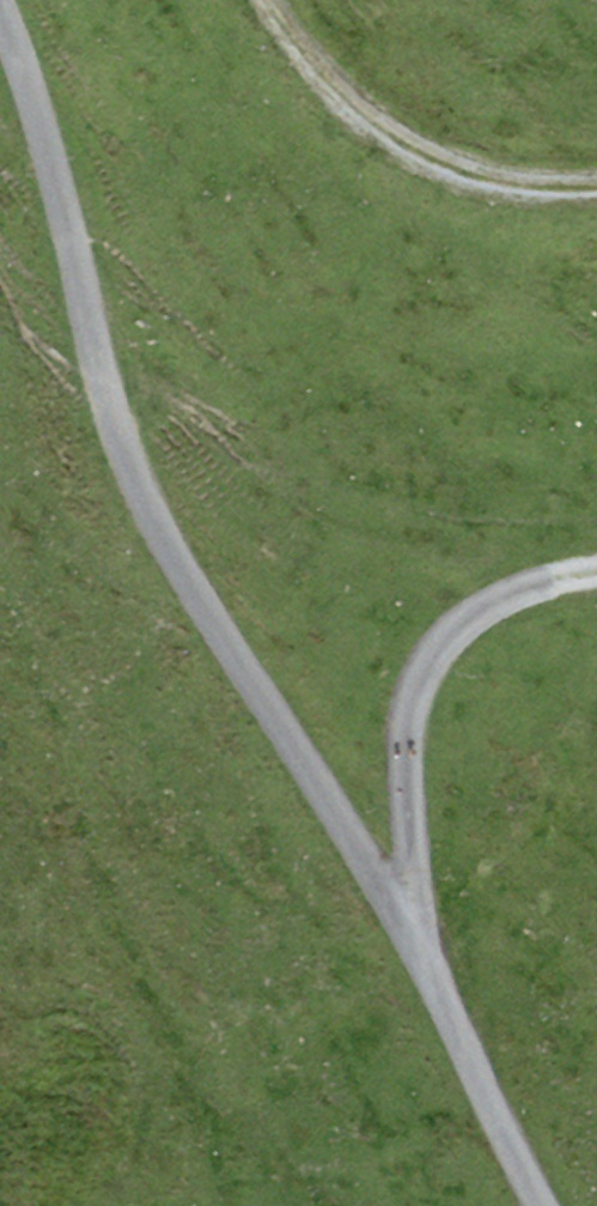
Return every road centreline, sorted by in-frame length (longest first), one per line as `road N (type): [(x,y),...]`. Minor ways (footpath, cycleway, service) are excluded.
road 1 (unclassified): [(0,14),(41,122),(99,374),(144,501),(394,913),(540,1205)]
road 2 (track): [(402,927),(412,905),(406,754),(425,671),(477,611),(562,576),(596,573)]
road 3 (track): [(270,0),(334,85),(387,135),(444,167),(508,183),(596,184)]

